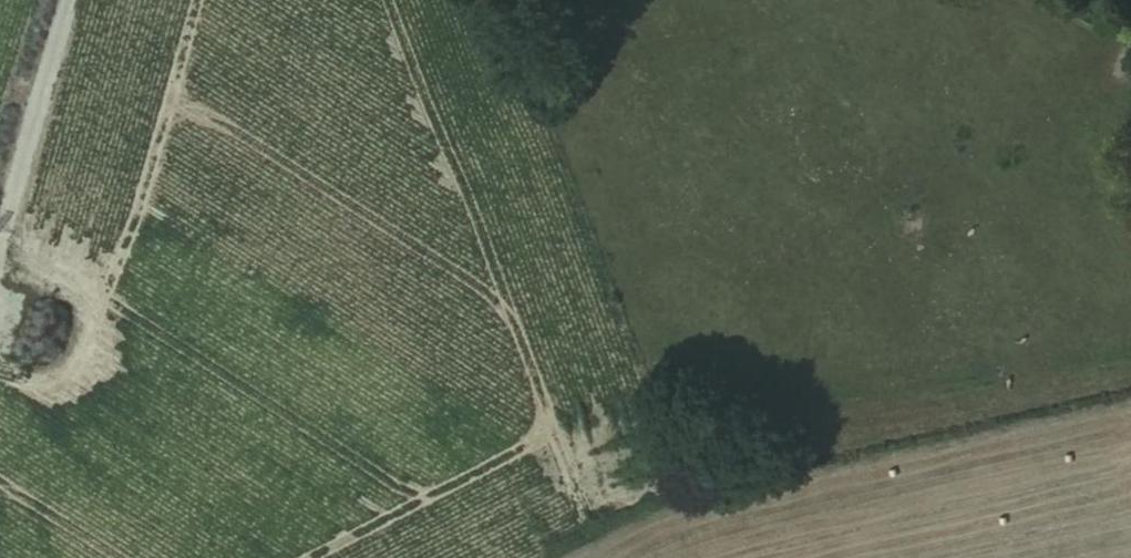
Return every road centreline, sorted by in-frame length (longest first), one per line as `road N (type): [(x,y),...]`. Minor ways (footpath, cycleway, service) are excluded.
road 1 (track): [(50,0),(0,207)]

